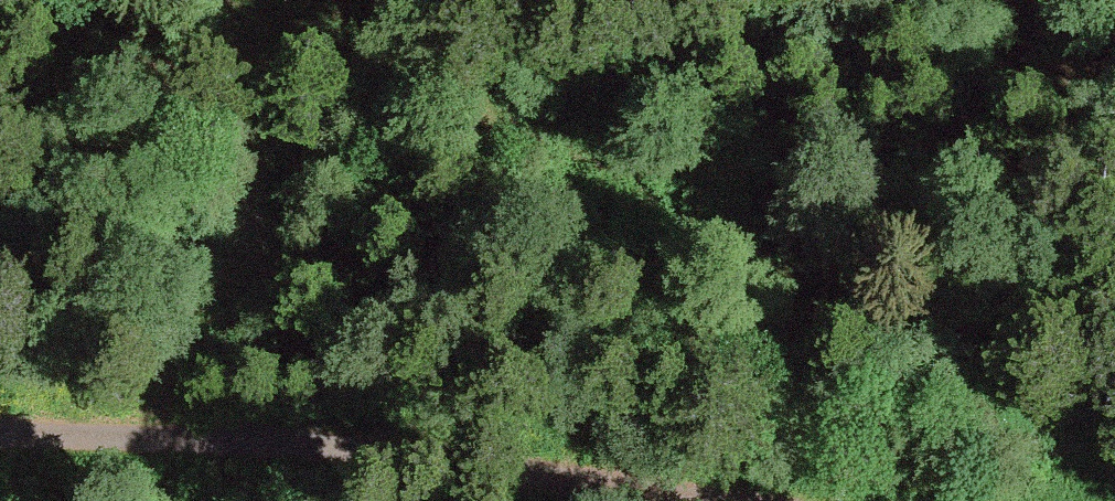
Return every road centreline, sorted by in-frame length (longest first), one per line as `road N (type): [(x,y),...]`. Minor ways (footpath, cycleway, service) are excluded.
road 1 (track): [(1114,485),(955,380),(735,253),(495,123),(243,0)]
road 2 (track): [(666,500),(406,448),(0,410)]

